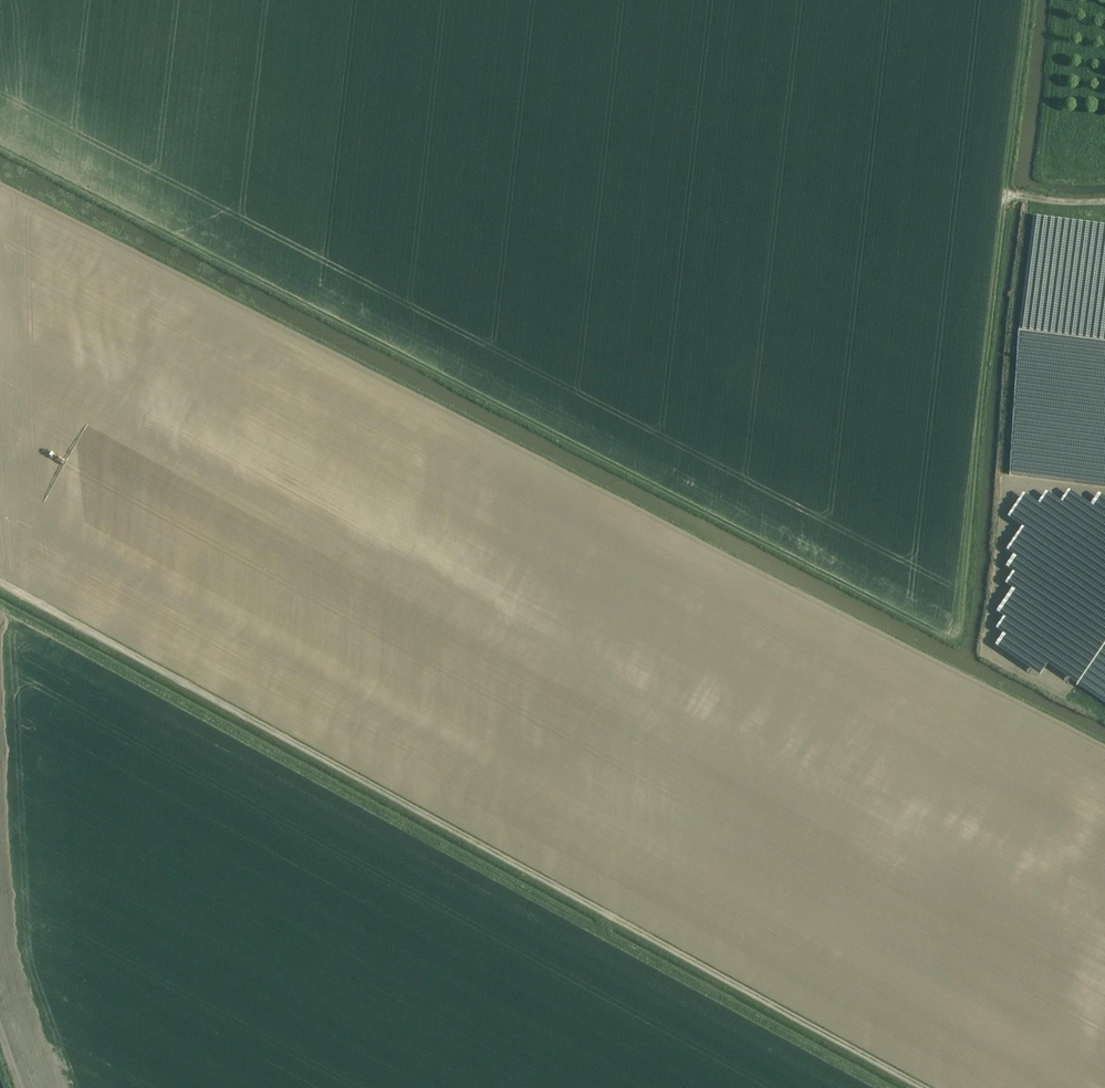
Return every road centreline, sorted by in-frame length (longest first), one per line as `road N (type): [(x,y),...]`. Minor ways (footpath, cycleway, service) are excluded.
road 1 (track): [(0,186),(1104,752)]
road 2 (track): [(922,1087),(0,582)]

